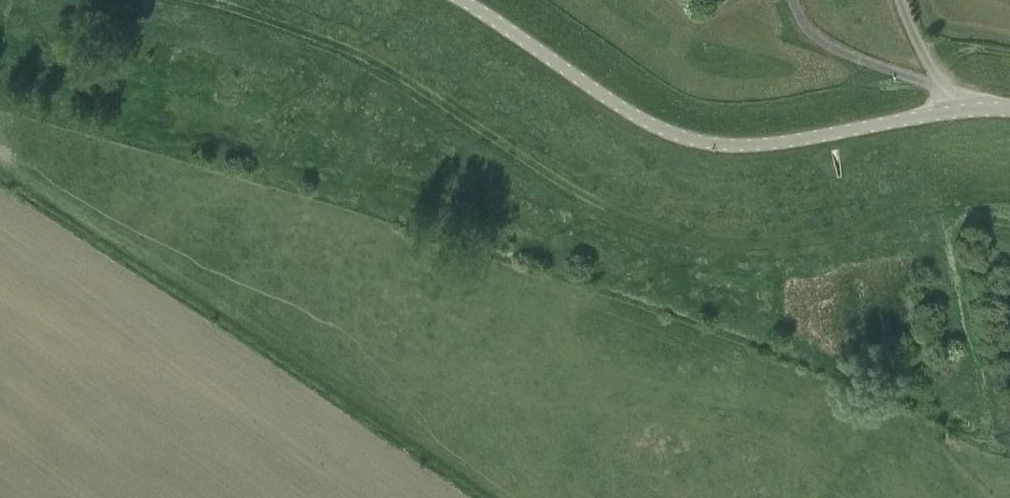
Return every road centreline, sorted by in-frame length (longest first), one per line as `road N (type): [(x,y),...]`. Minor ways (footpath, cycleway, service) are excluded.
road 1 (unclassified): [(1009,108),(948,112),(807,140),(698,140),(640,118),(456,0)]

